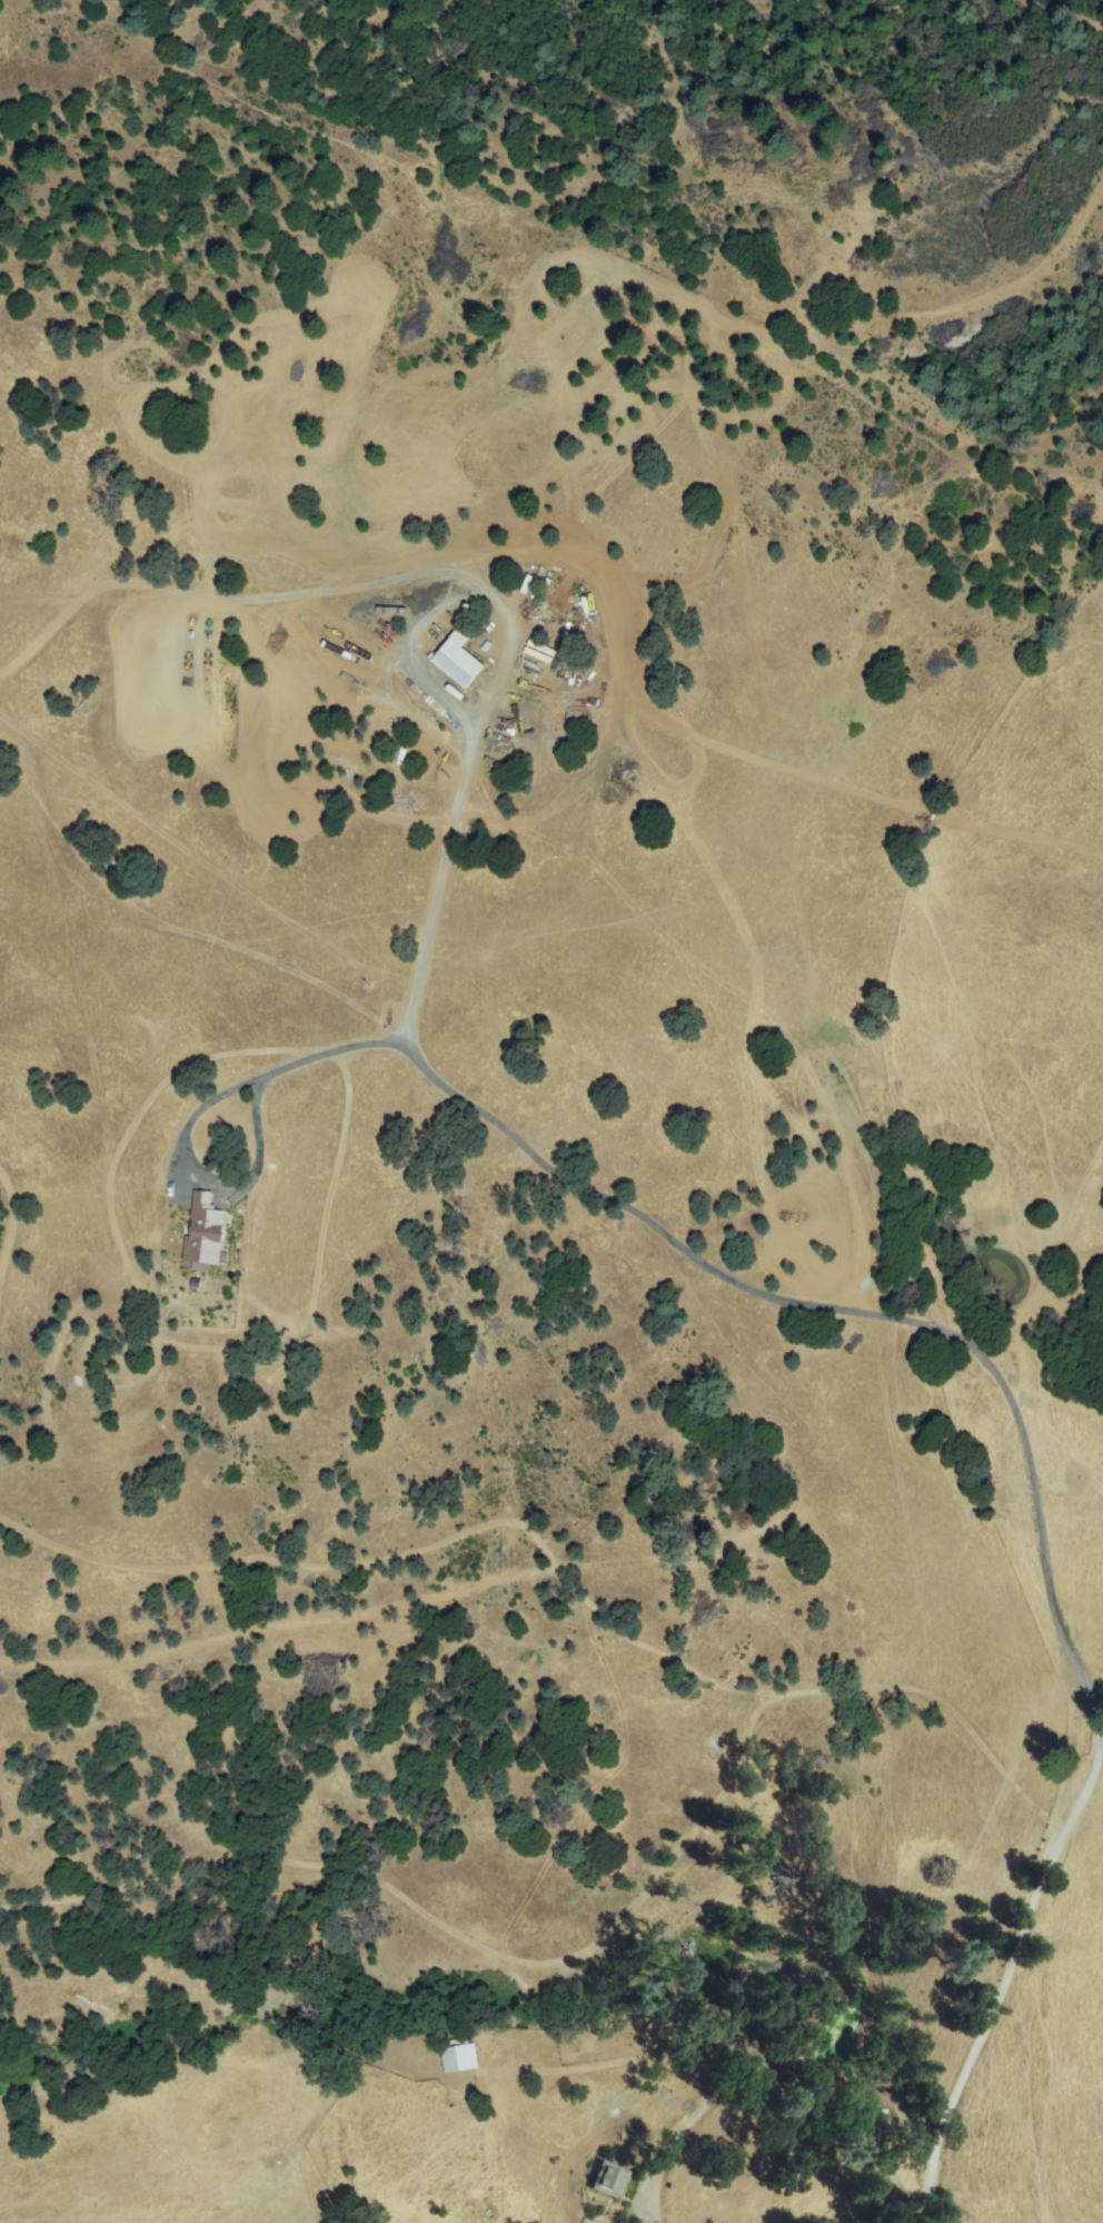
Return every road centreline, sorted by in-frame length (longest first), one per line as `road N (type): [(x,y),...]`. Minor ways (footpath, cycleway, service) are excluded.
road 1 (residential): [(1093,1711),(1054,1614),(1018,1420),(993,1367),(965,1338),(883,1311),(765,1293),(700,1258),(628,1204),(554,1169),(443,1085),(386,1022),(346,995),(245,947),(140,913),(103,891),(77,864),(23,770),(0,751)]
road 2 (residential): [(932,2222),(942,2130),(1085,1776),(1093,1711)]

